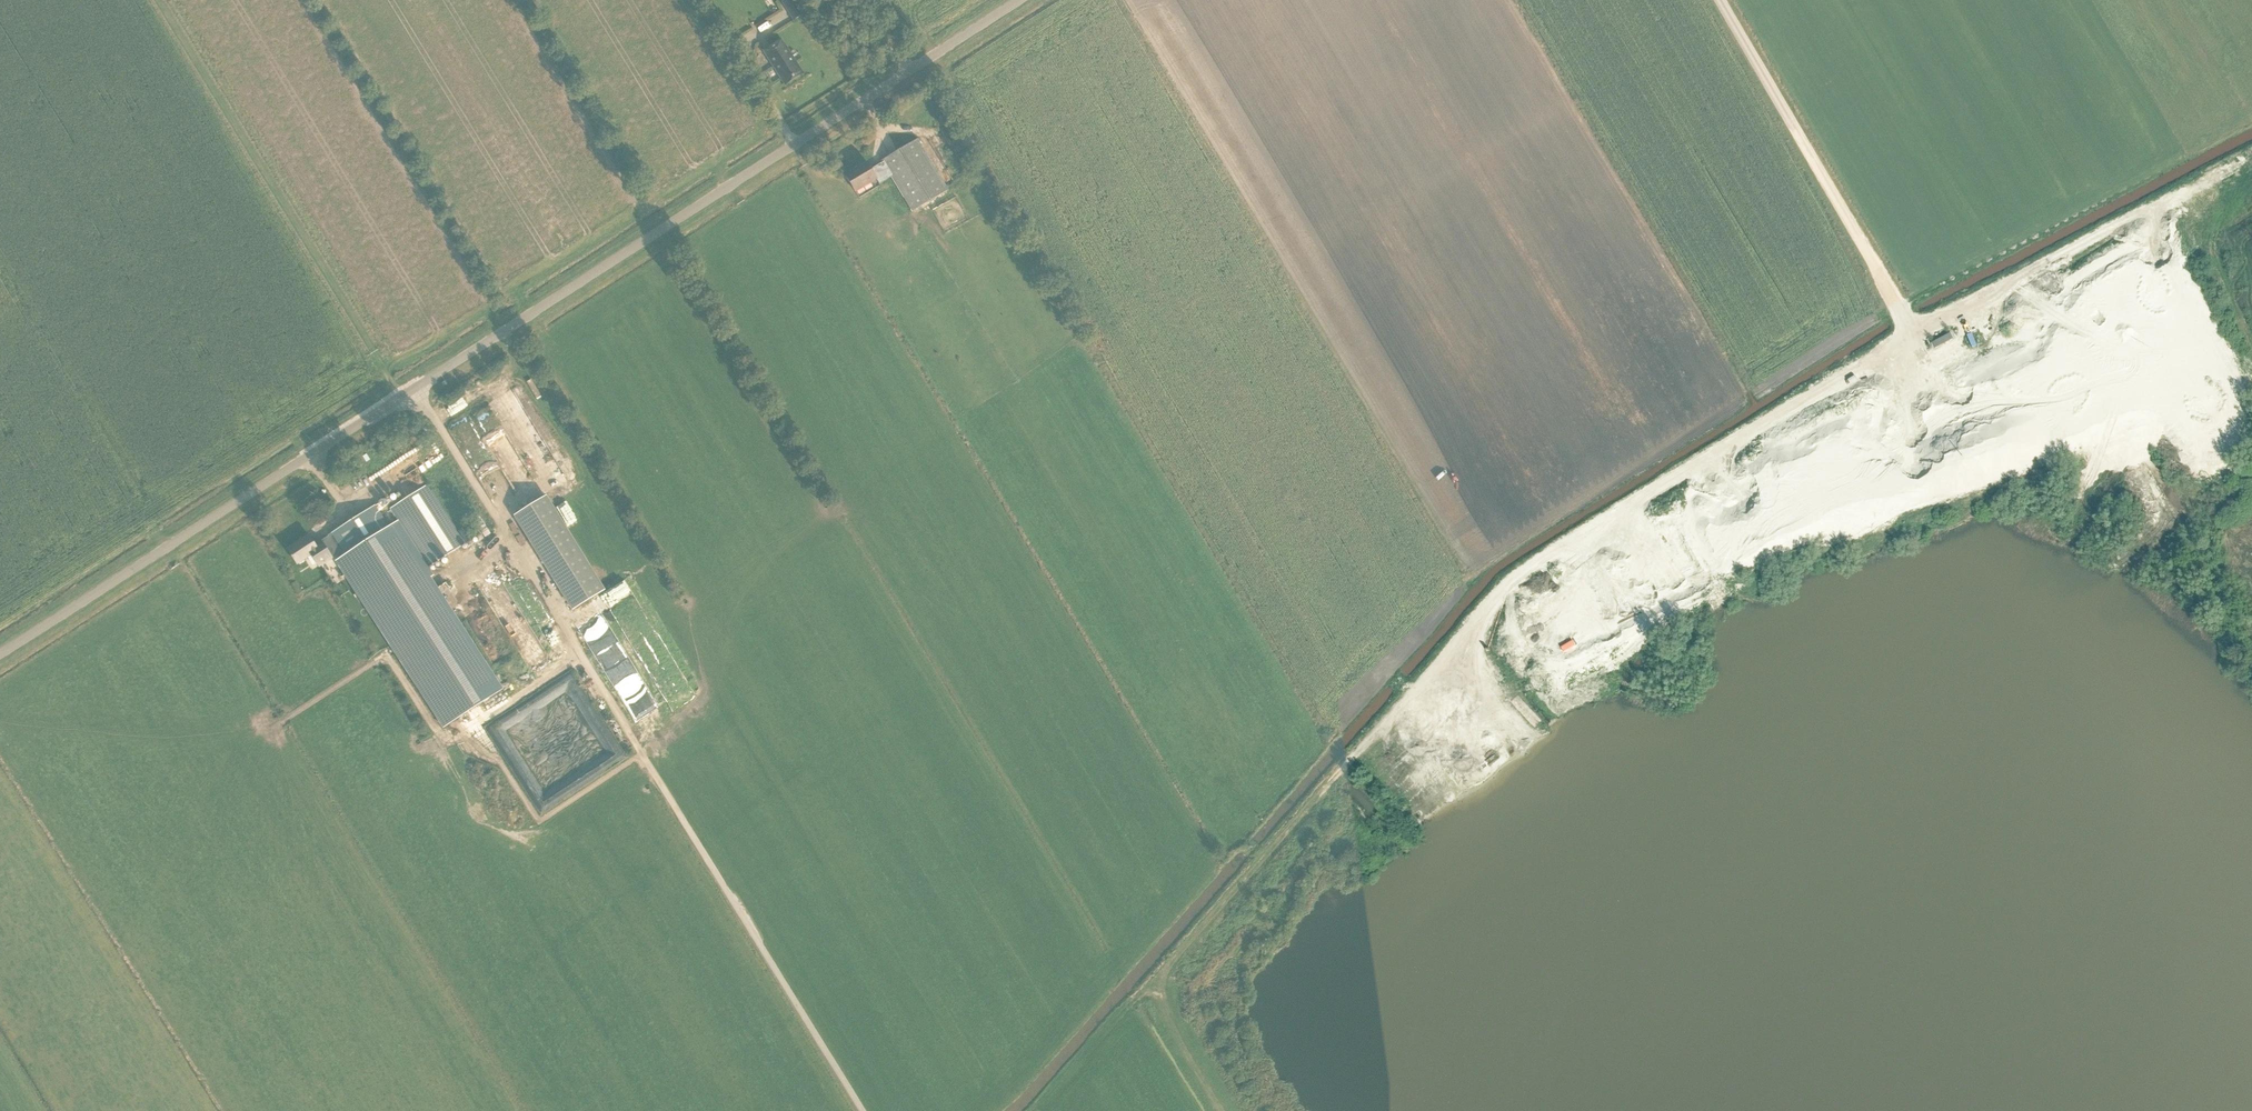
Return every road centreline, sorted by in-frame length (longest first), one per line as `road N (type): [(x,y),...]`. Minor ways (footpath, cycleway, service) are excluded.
road 1 (track): [(1040,1110),(1518,574),(1911,332),(2200,182)]
road 2 (unclassified): [(0,656),(1020,0)]
road 3 (unclassified): [(1911,332),(1718,0)]

